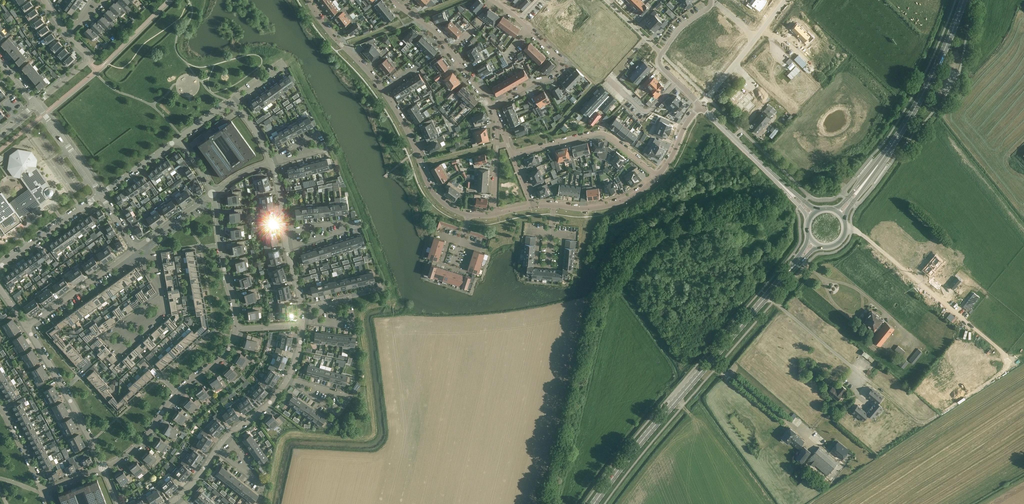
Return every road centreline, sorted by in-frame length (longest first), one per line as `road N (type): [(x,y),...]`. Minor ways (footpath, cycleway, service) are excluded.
road 1 (track): [(767,296),(920,422),(1000,375),(1003,353),(852,229)]
road 2 (primary): [(594,503),(770,293)]
road 3 (residential): [(308,0),(393,106),(433,193),(469,215)]
road 4 (residential): [(103,468),(140,444),(178,393),(229,349),(236,329)]
road 5 (residential): [(493,106),(549,79),(562,61),(493,0)]
road 6 (residential): [(512,155),(603,133),(658,176)]
road 7 (residential): [(103,468),(26,327)]
road 8 (primary): [(897,137),(964,0)]
road 9 (residential): [(165,313),(120,353),(107,337),(162,294)]
road 10 (residential): [(493,106),(438,34),(395,0)]
road 11 (residential): [(287,248),(352,221),(284,229)]
road 12 (residential): [(236,329),(213,194)]
road 13 (residential): [(26,327),(135,250)]
road 14 (residential): [(0,267),(102,194)]
road 15 (residential): [(784,0),(707,98)]

